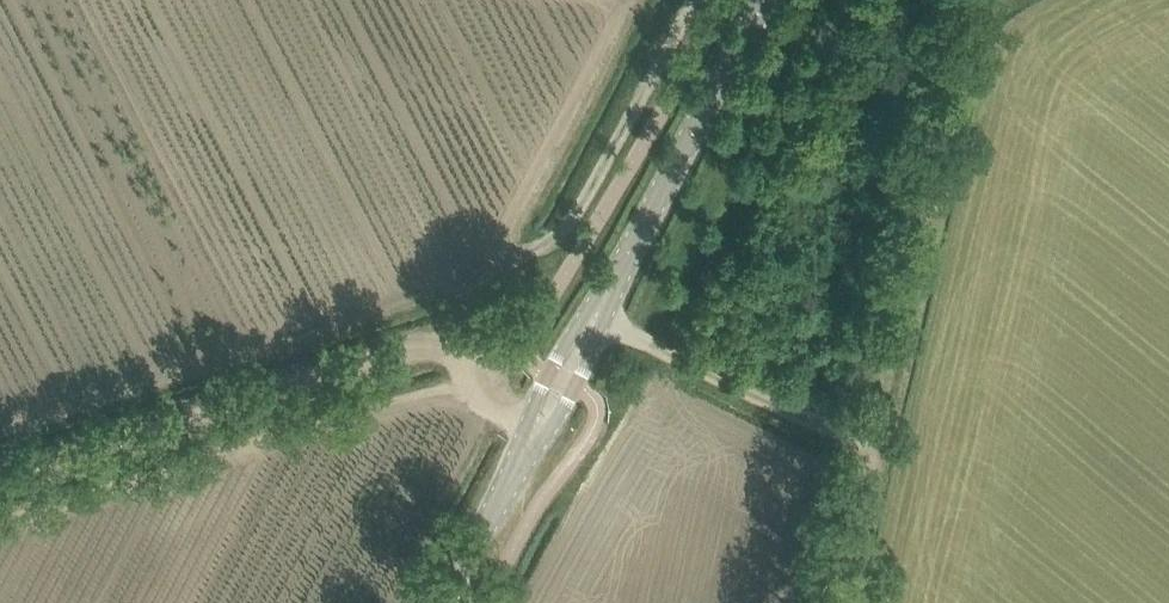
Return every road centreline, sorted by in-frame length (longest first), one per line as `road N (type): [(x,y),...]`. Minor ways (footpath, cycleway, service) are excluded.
road 1 (tertiary): [(444,602),(767,0)]
road 2 (track): [(593,323),(874,428),(834,602)]
road 3 (track): [(457,360),(427,352),(0,481)]

